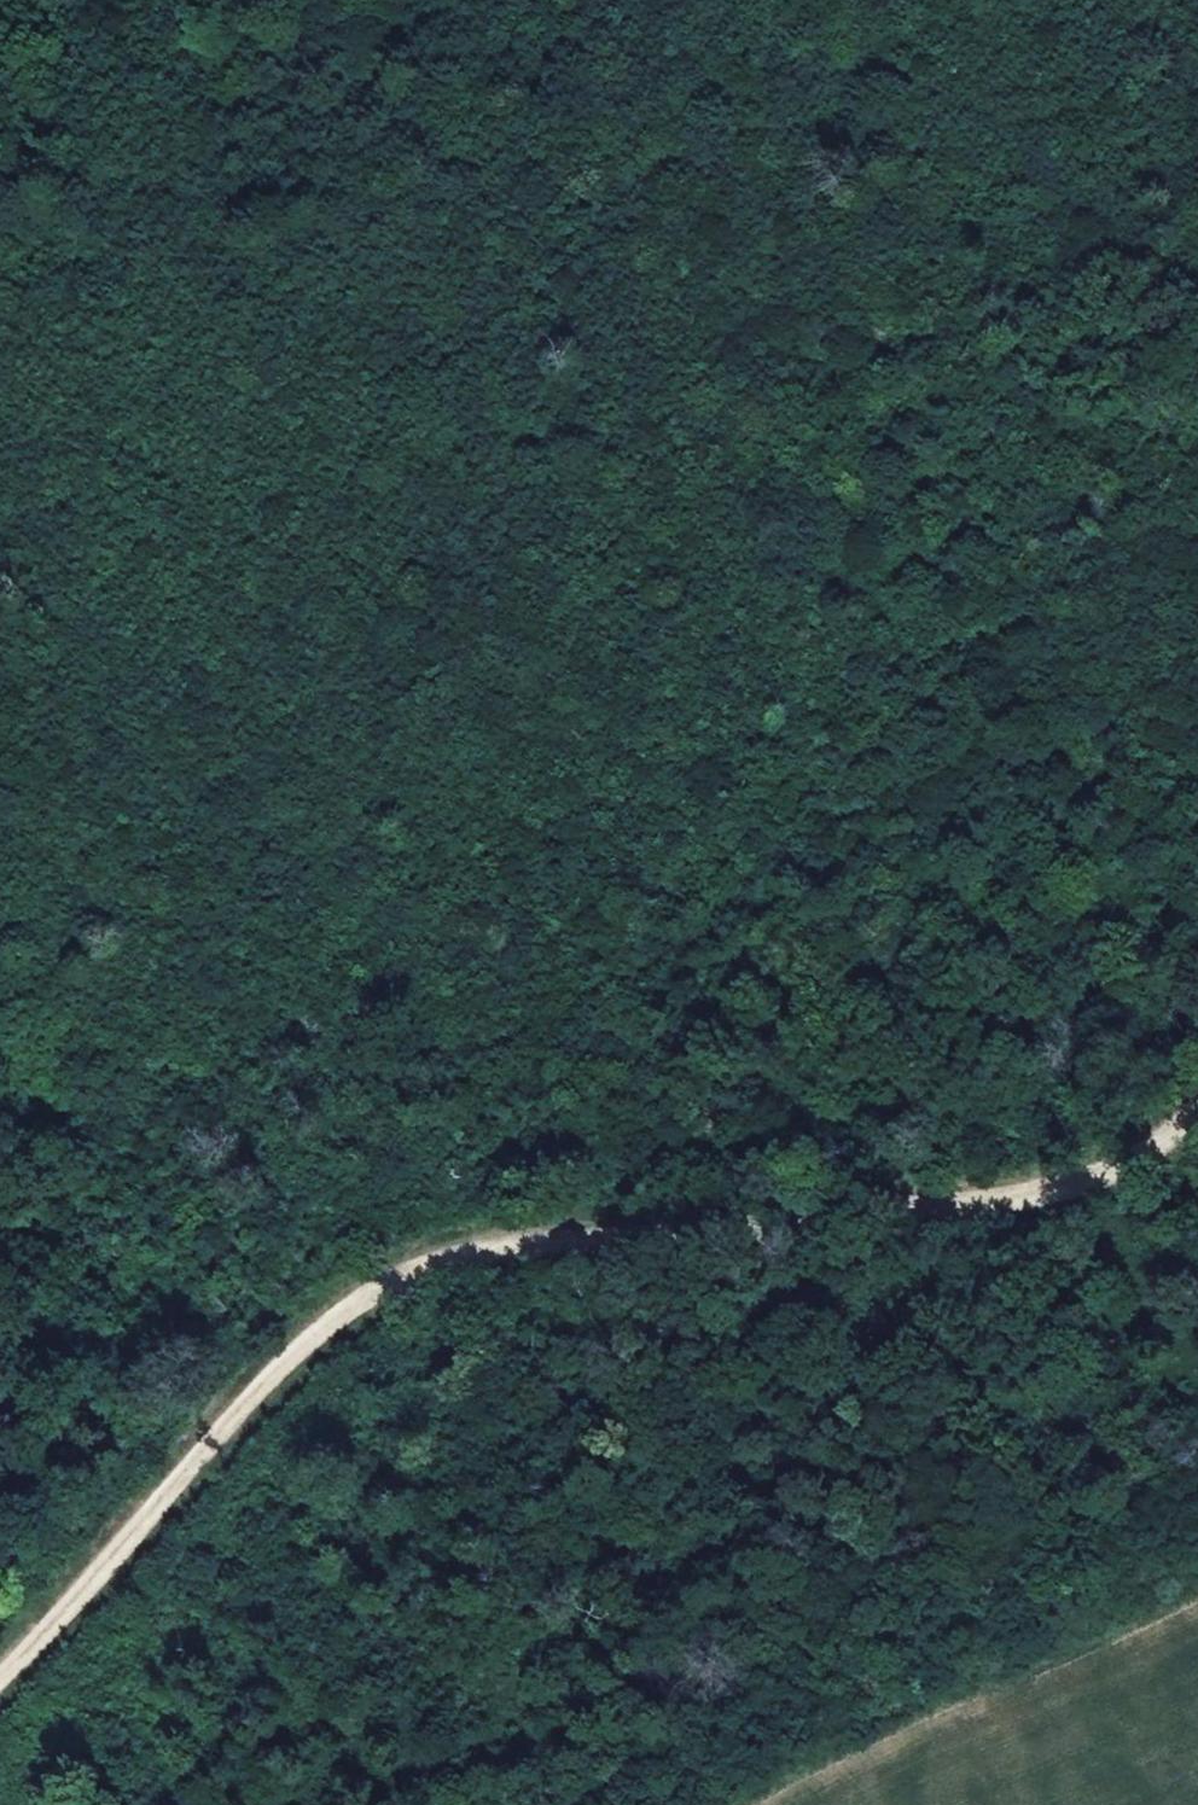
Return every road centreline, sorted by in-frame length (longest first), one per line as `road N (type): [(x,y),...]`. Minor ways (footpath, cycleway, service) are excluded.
road 1 (track): [(1197,1097),(1175,1119),(1089,1164),(994,1193),(503,1239),(376,1274),(306,1328),(0,1653)]

